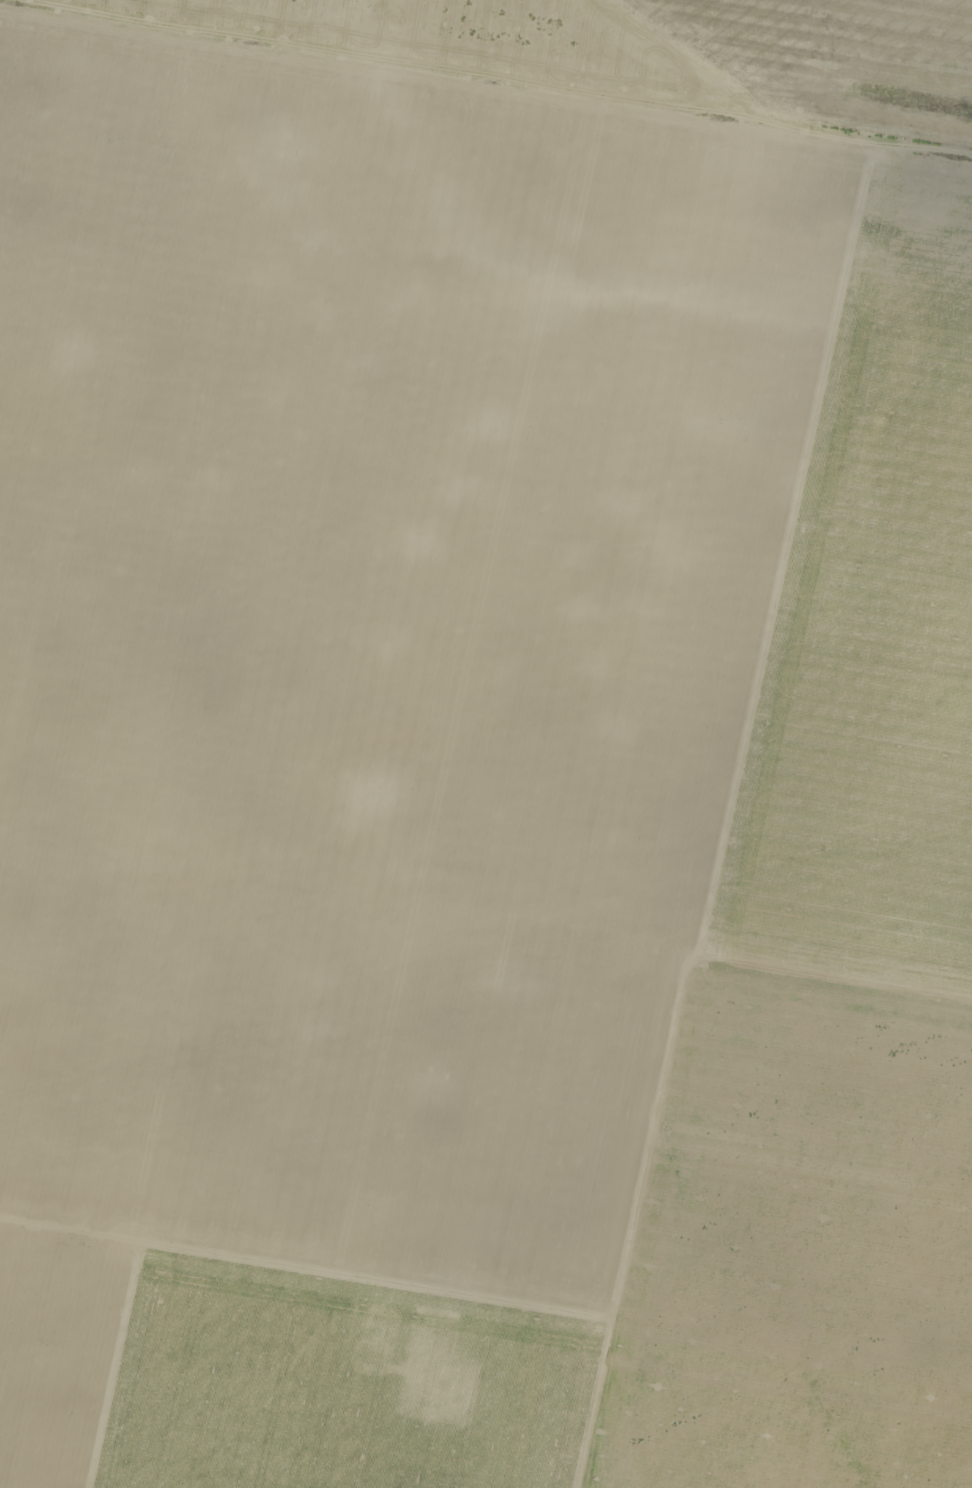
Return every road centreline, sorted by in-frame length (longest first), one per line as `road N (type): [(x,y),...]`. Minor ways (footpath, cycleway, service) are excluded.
road 1 (residential): [(0,12),(778,144),(900,101),(971,111)]

